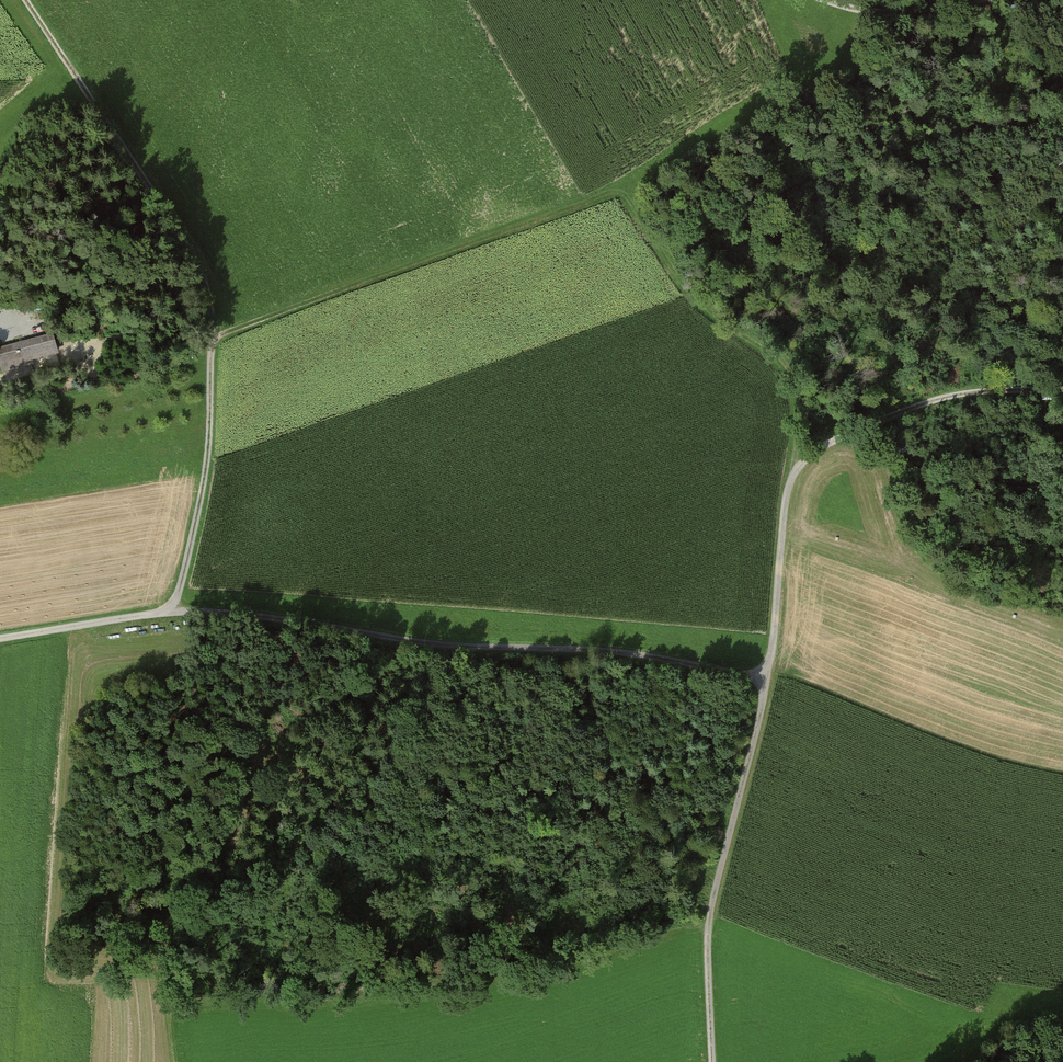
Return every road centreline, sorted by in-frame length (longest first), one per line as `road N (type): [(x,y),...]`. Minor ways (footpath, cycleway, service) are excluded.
road 1 (track): [(215,338),(620,197),(658,250),(831,176),(1008,124),(1062,122)]
road 2 (track): [(715,1061),(710,921),(758,732),(791,484),(811,457),(946,402),(1062,390)]
road 3 (track): [(168,611),(206,466),(215,338),(188,243),(26,0)]
road 4 (track): [(766,680),(607,650),(444,644),(168,611)]
road 5 (track): [(0,638),(168,611)]
road 6 (track): [(991,0),(865,12),(824,0)]

